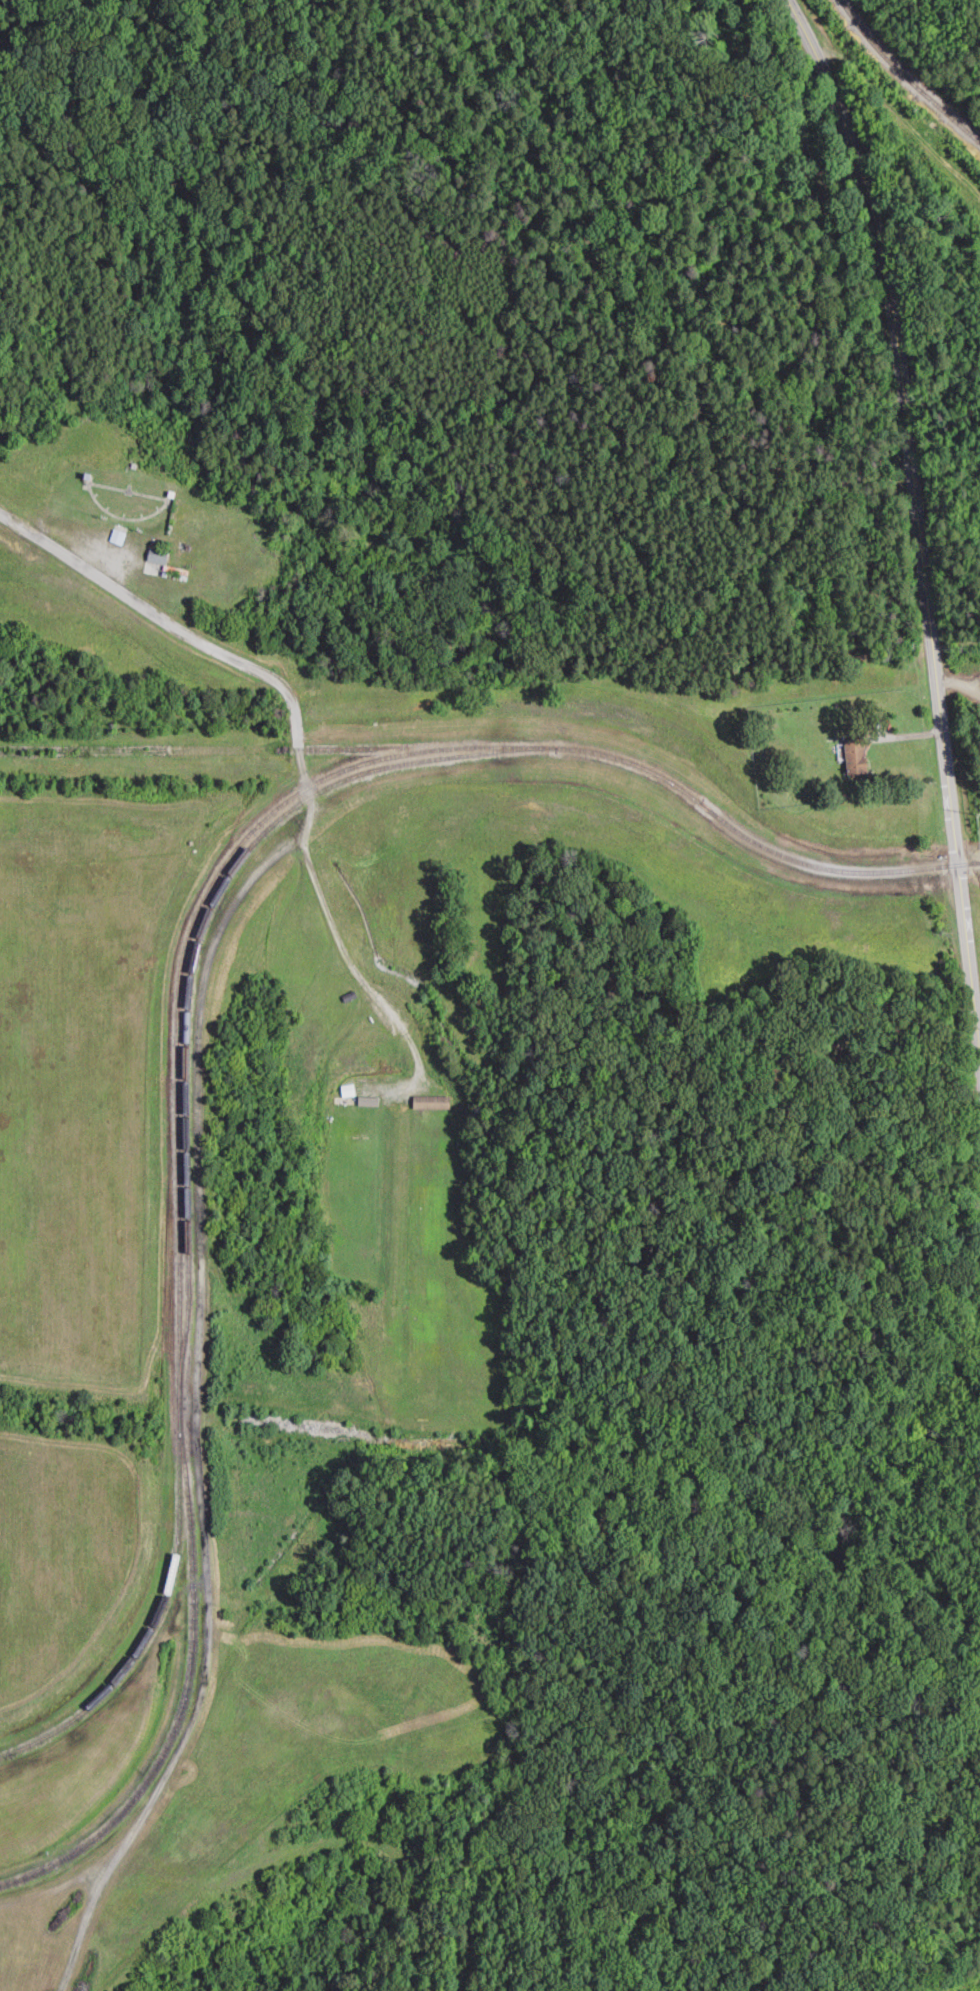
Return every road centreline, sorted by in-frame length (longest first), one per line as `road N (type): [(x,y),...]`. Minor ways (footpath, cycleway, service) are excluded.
road 1 (residential): [(979,1040),(899,329),(867,178),(789,0)]
road 2 (track): [(128,1844),(171,1873),(205,1881),(246,1874),(311,1842),(365,1840),(397,1857),(431,1911),(462,1928)]

